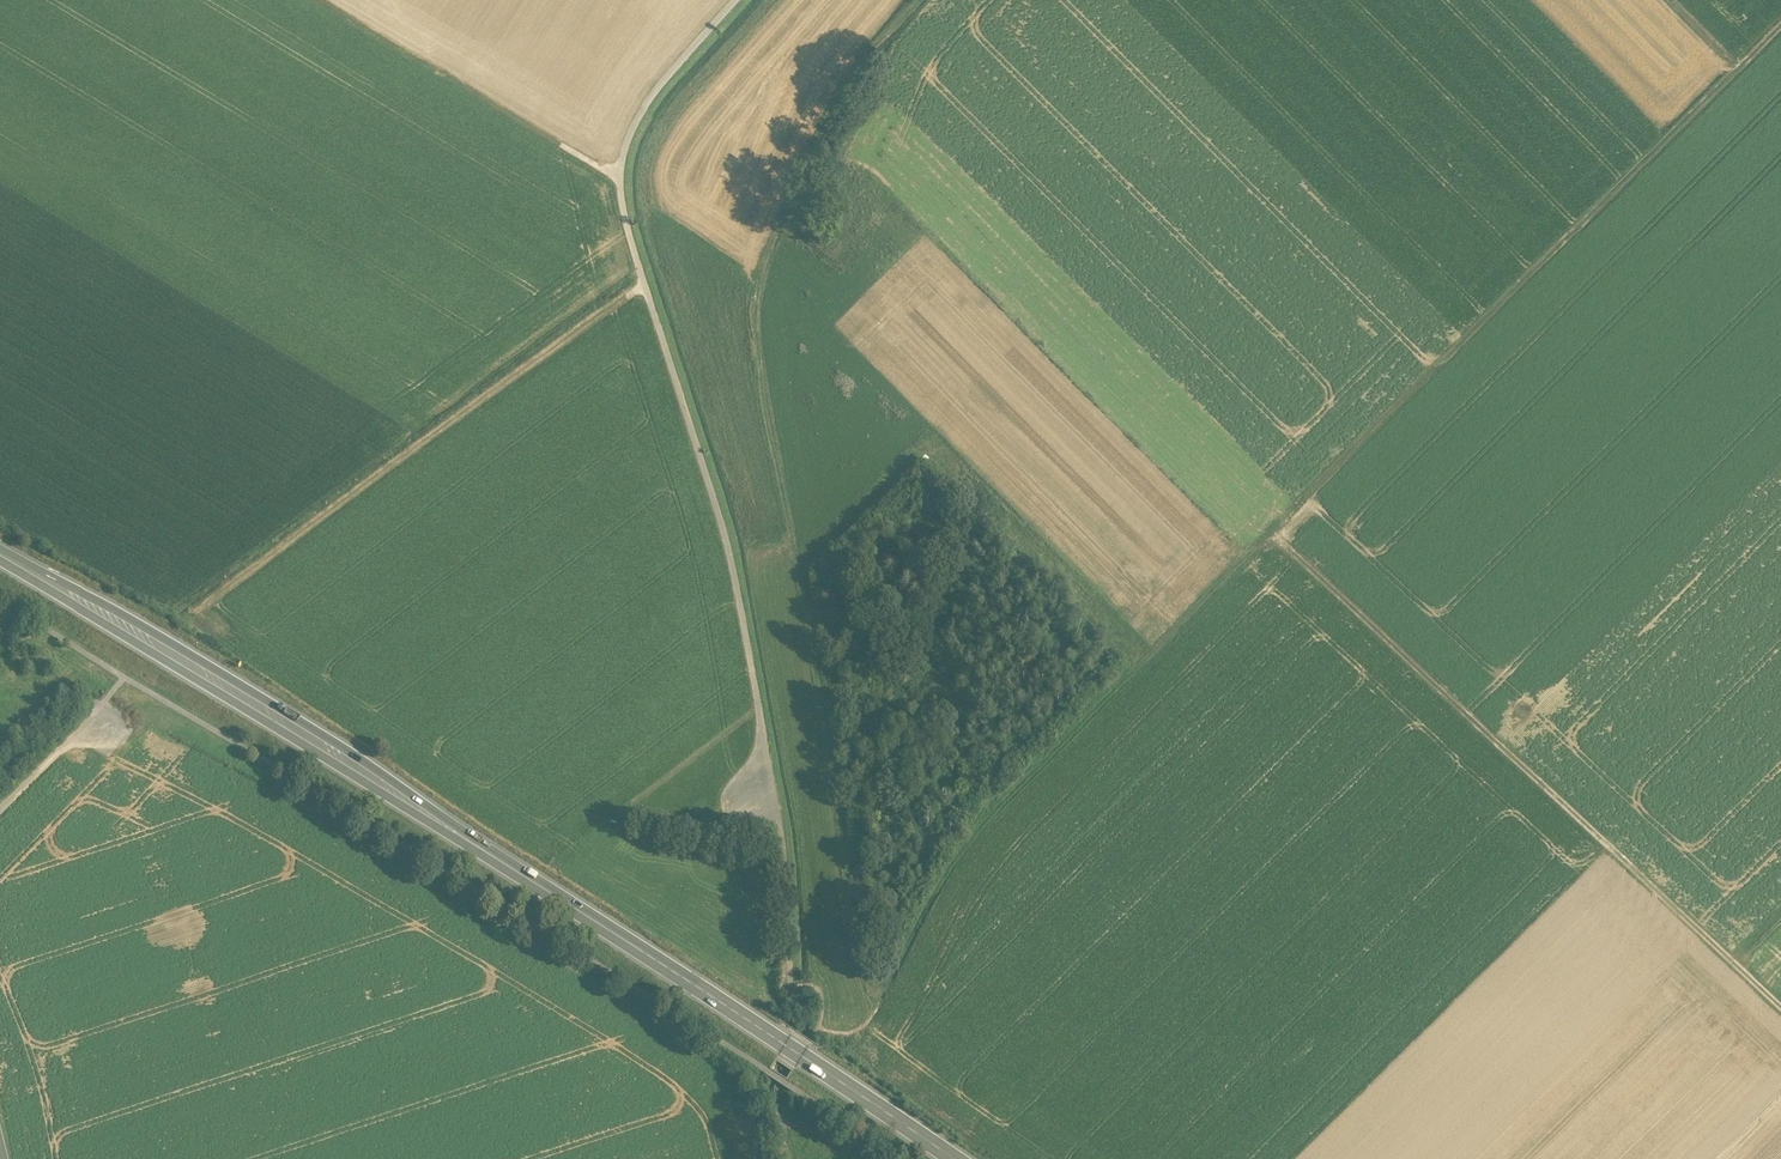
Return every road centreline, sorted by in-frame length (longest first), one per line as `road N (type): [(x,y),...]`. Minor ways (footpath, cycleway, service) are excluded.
road 1 (track): [(787,1158),(776,1101),(782,1081),(824,1038),(828,1009),(819,997),(795,997),(790,881),(735,559),(624,203),(637,135),(750,0)]
road 2 (primary): [(0,560),(541,887),(942,1158)]
road 3 (track): [(941,0),(876,66),(779,262),(762,322),(885,1017)]
road 4 (track): [(1277,548),(1780,44)]
road 5 (track): [(1277,548),(973,860),(876,1030),(863,1043),(824,1038)]
road 6 (track): [(1780,1013),(1277,548)]
road 7 (track): [(649,297),(195,629)]
road 8 (track): [(314,0),(570,155)]
road 9 (track): [(0,816),(131,691)]

